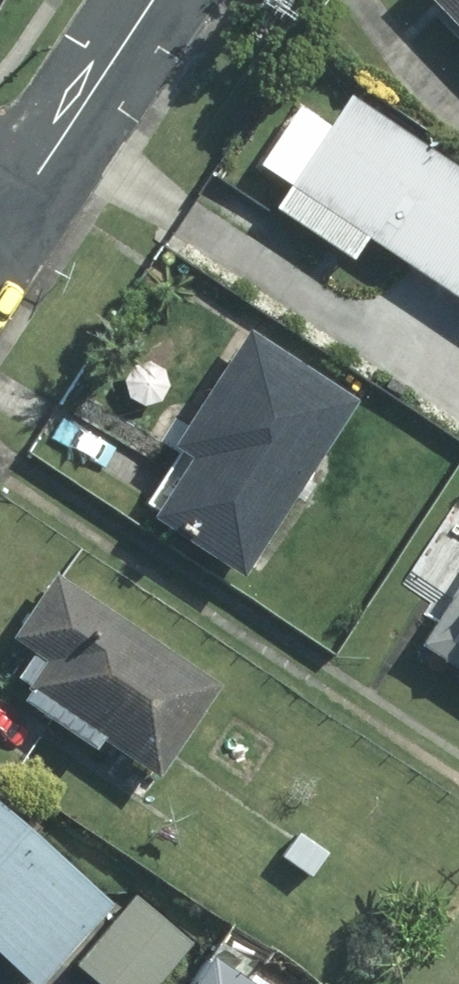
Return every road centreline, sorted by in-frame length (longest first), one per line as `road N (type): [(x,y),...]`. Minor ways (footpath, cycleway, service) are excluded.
road 1 (residential): [(154,0),(42,166),(0,246)]

